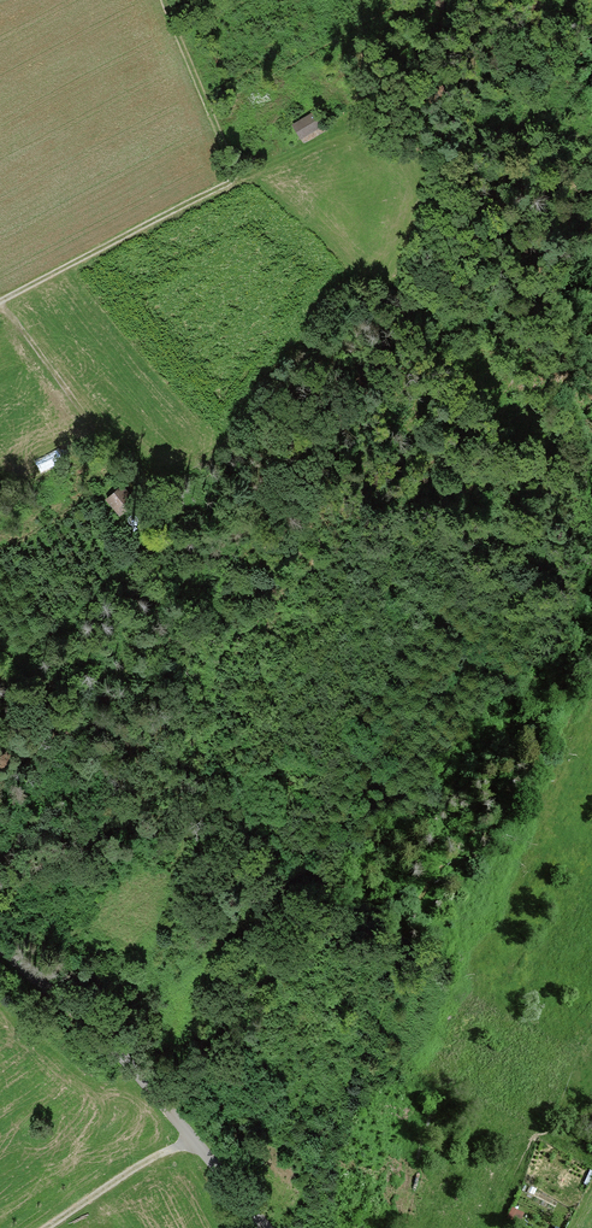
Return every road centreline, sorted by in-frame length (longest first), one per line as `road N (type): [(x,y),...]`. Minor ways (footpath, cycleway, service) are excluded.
road 1 (unclassified): [(273,1227),(108,1039),(0,939)]
road 2 (track): [(0,303),(239,179)]
road 3 (track): [(34,1227),(65,1169),(83,1094),(77,1070),(53,1051)]
road 4 (track): [(48,1227),(194,1133)]
road 5 (track): [(0,308),(87,420)]

